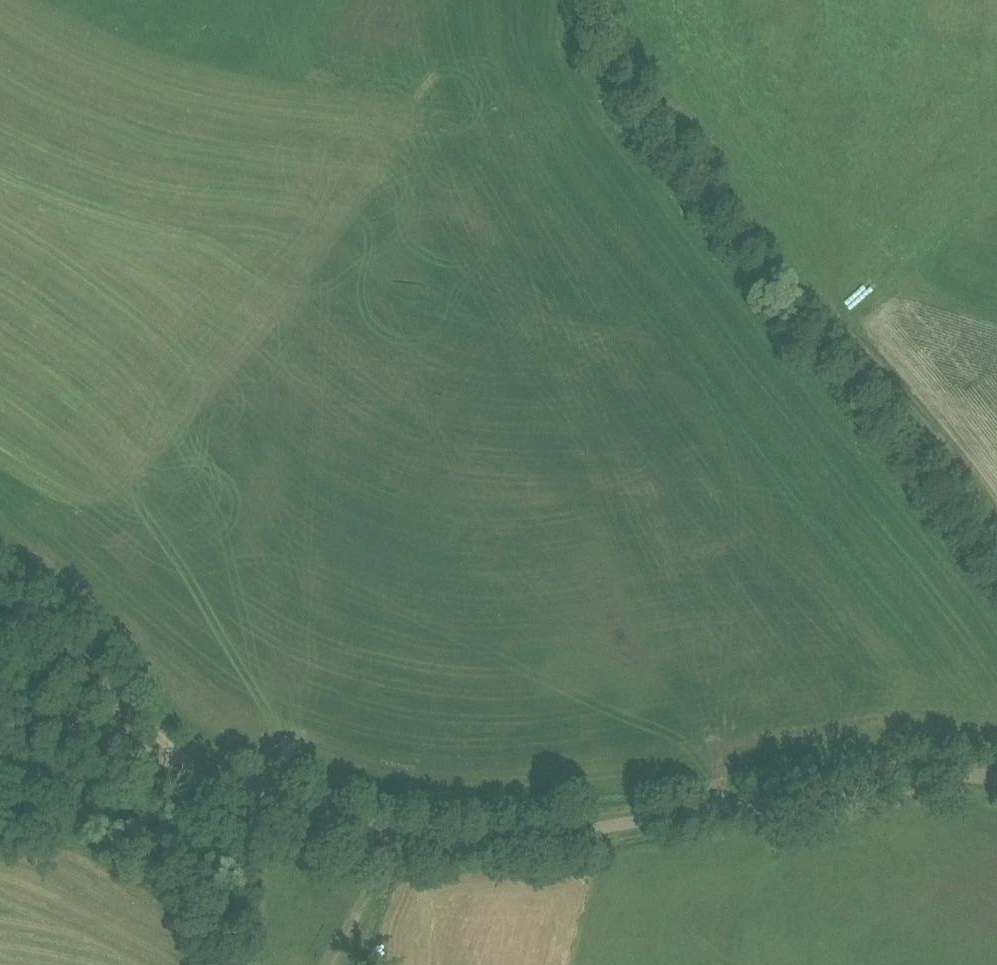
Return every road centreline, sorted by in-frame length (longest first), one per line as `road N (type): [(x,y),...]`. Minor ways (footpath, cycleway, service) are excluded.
road 1 (unclassified): [(996,778),(849,781),(535,836),(425,835),(341,817),(0,712)]
road 2 (track): [(0,590),(182,765)]

